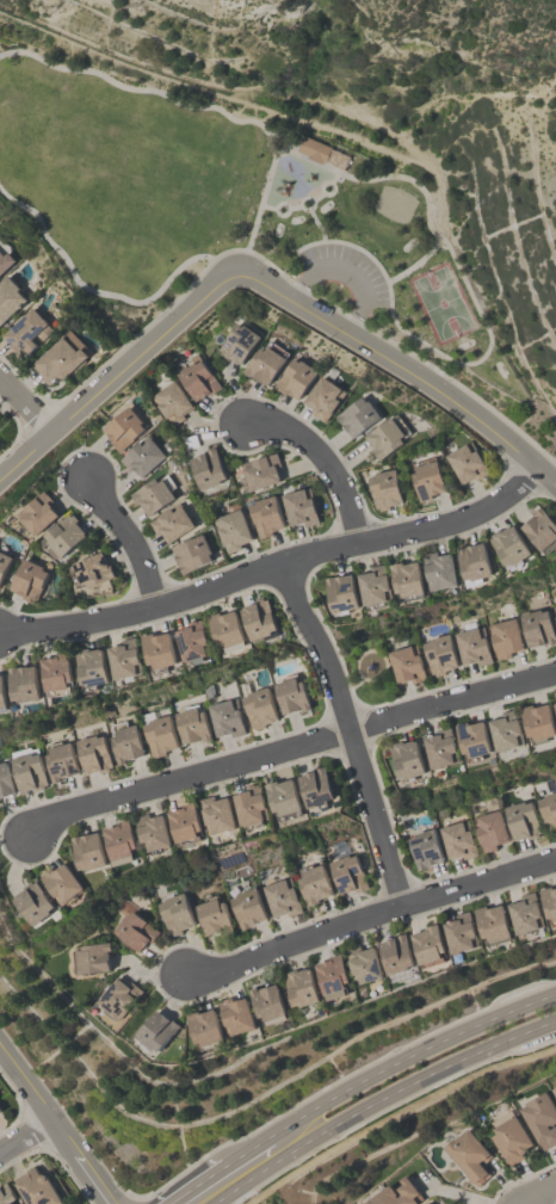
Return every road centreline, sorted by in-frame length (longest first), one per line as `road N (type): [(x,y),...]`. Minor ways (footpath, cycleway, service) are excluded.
road 1 (residential): [(535,464),(488,508),(458,521),(154,607),(0,633)]
road 2 (residential): [(29,834),(63,811),(555,673)]
road 3 (residential): [(187,975),(228,969),(555,861)]
road 4 (residential): [(555,484),(443,394),(237,270)]
road 5 (secondary): [(218,1203),(350,1117),(555,1023)]
road 6 (residential): [(403,907),(330,669),(284,564)]
road 7 (secondary): [(555,995),(415,1054),(270,1137)]
road 8 (tertiary): [(0,479),(237,270)]
road 9 (residential): [(357,545),(339,480),(323,457),(283,428),(246,424)]
road 10 (residential): [(154,607),(128,535),(88,480)]
road 11 (tertiary): [(82,1162),(0,1047)]

